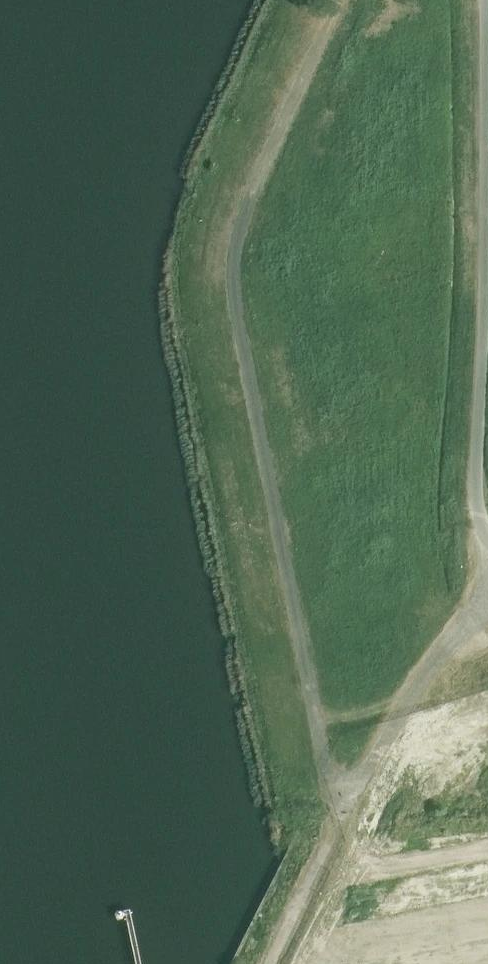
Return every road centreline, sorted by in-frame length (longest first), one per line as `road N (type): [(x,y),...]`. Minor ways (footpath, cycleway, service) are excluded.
road 1 (unclassified): [(344,804),(322,749),(237,320),(235,276),(249,206),(335,0)]
road 2 (unclassified): [(484,0),(487,269),(477,498),(487,530)]
road 3 (unclassified): [(487,601),(344,804)]
road 4 (unclassified): [(344,804),(271,963)]

